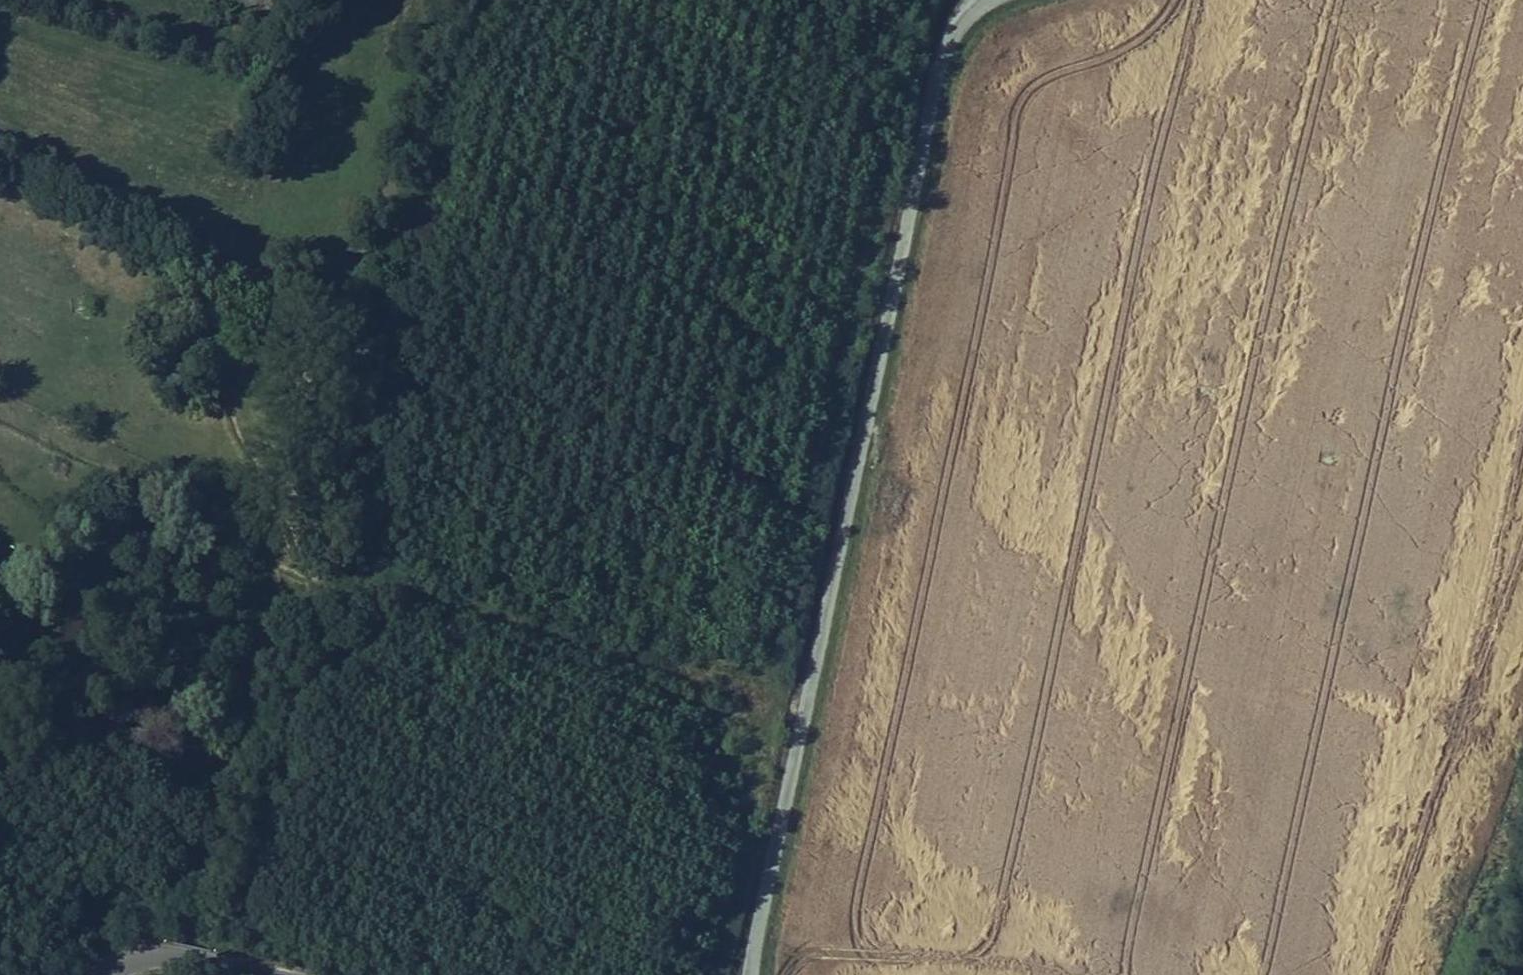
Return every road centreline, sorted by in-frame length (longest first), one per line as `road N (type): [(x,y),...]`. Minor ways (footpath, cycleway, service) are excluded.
road 1 (unclassified): [(746,974),(940,61),(975,12),(998,0)]
road 2 (unclassified): [(248,974),(205,963),(129,961),(110,974)]

